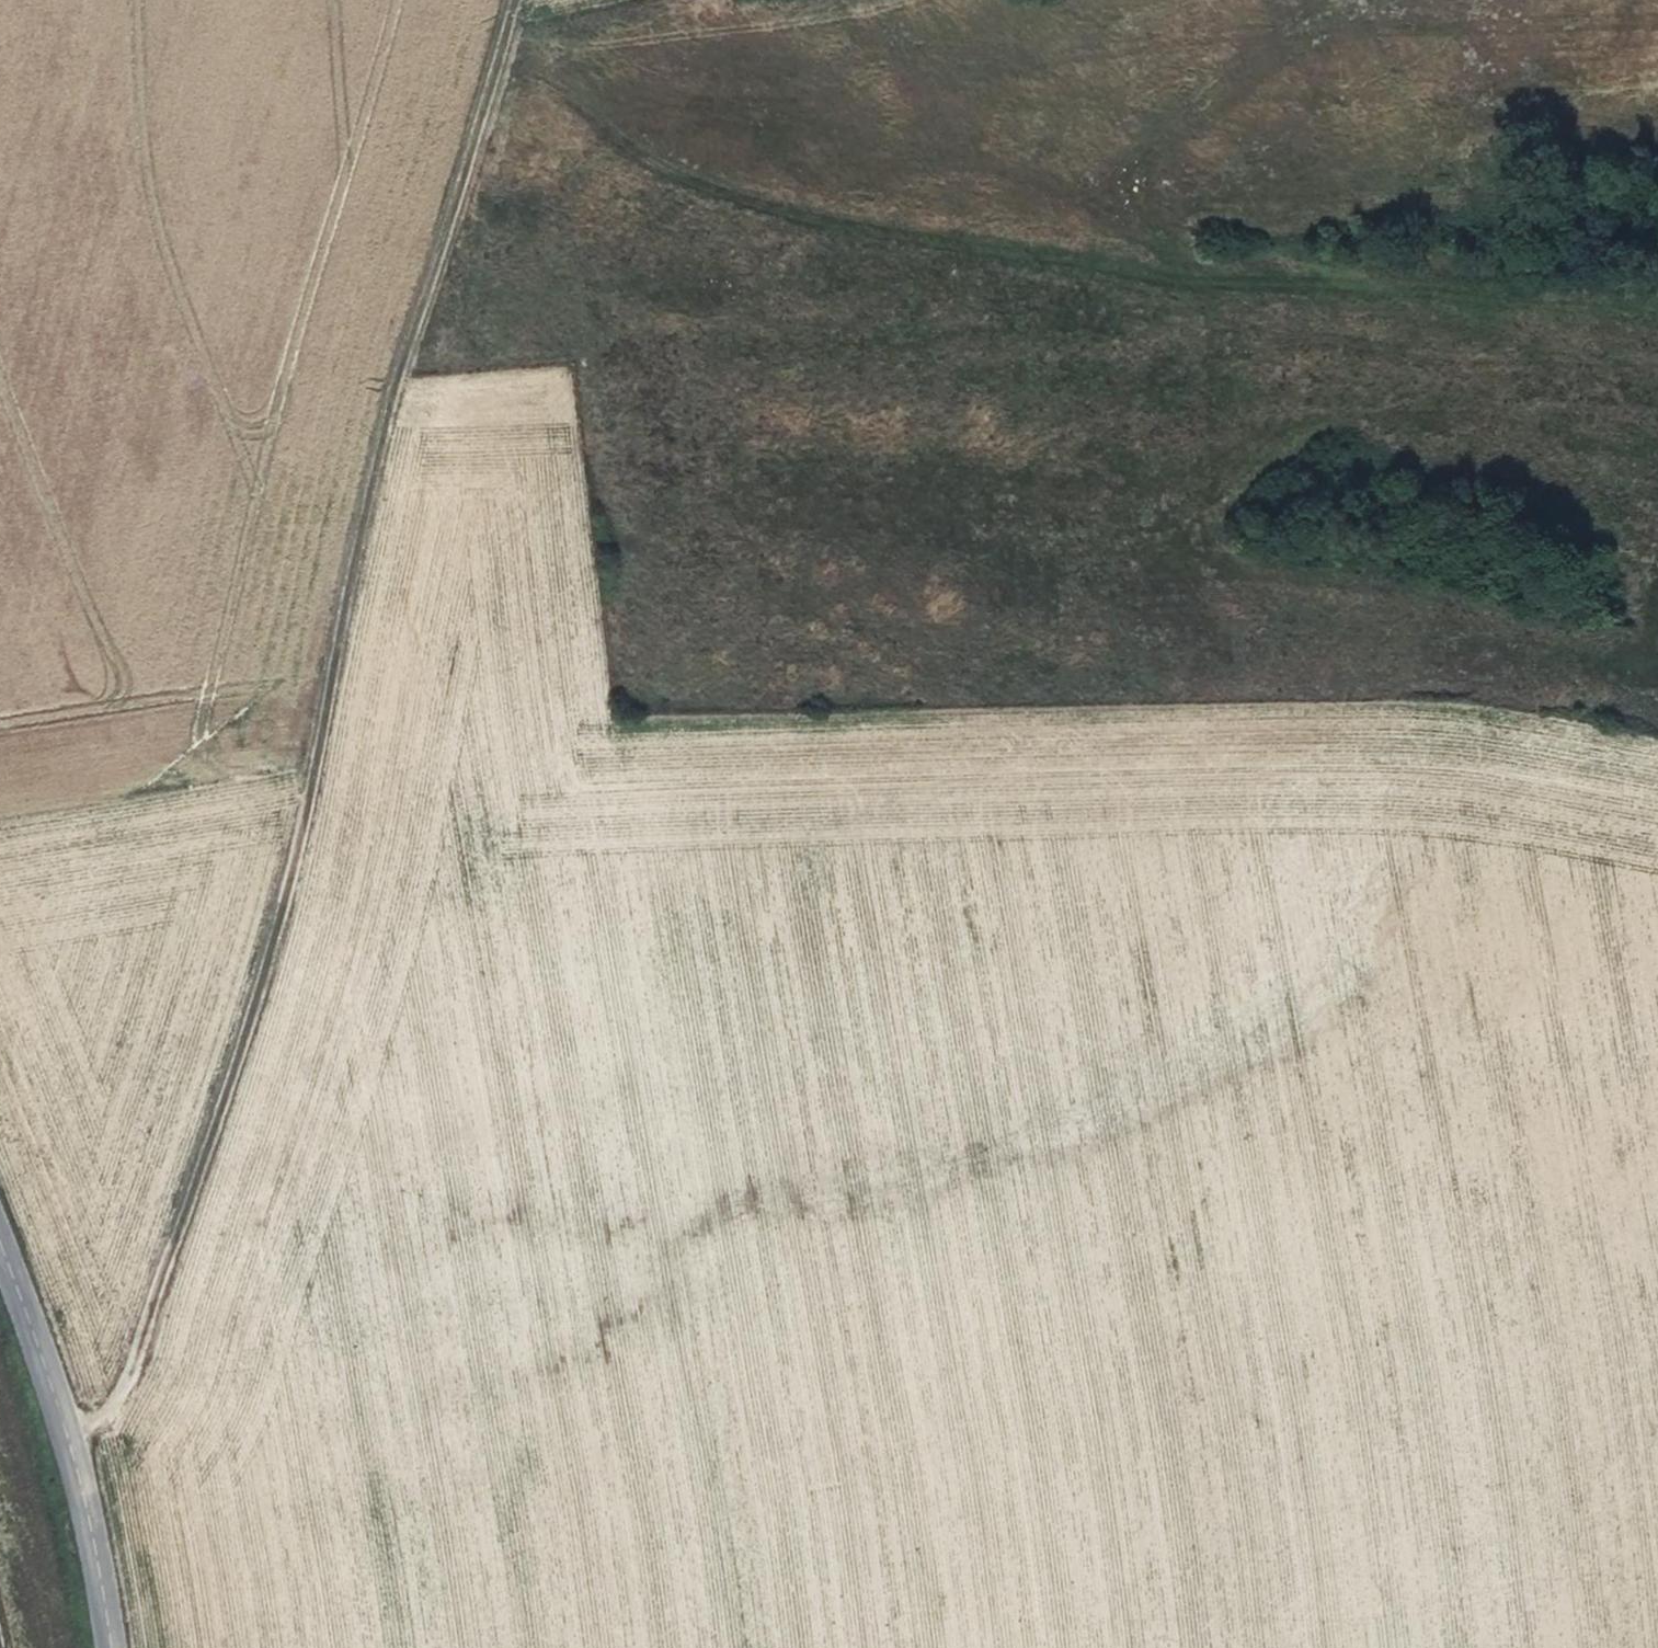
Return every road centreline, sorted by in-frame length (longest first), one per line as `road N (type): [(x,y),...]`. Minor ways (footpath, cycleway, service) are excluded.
road 1 (track): [(510,0),(411,328),(359,570),(145,1323),(113,1408),(56,1429)]
road 2 (tertiary): [(95,1647),(56,1429),(0,1249)]

